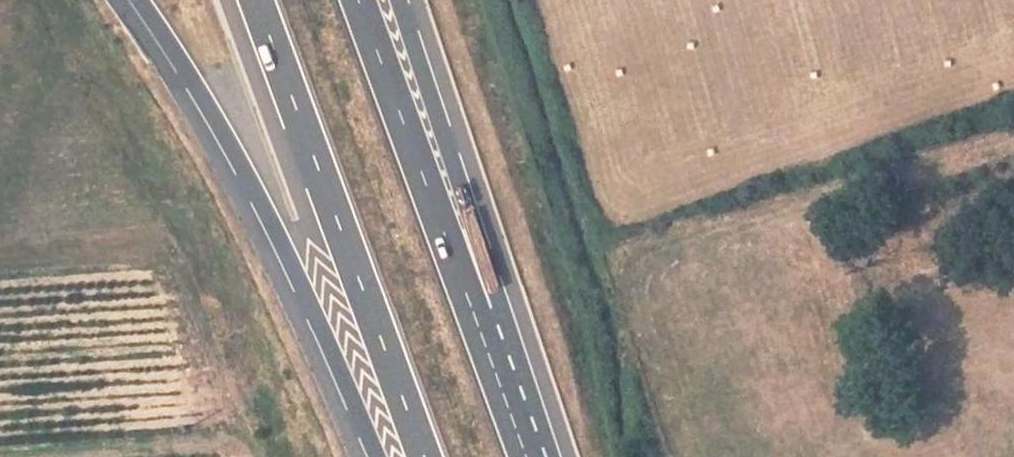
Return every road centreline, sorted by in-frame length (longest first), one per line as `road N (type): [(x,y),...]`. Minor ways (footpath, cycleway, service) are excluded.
road 1 (motorway): [(138,0),(218,123),(381,456)]
road 2 (motorway): [(256,0),(423,456)]
road 3 (motorway): [(528,456),(361,0)]
road 4 (motorway): [(539,456),(394,0)]

